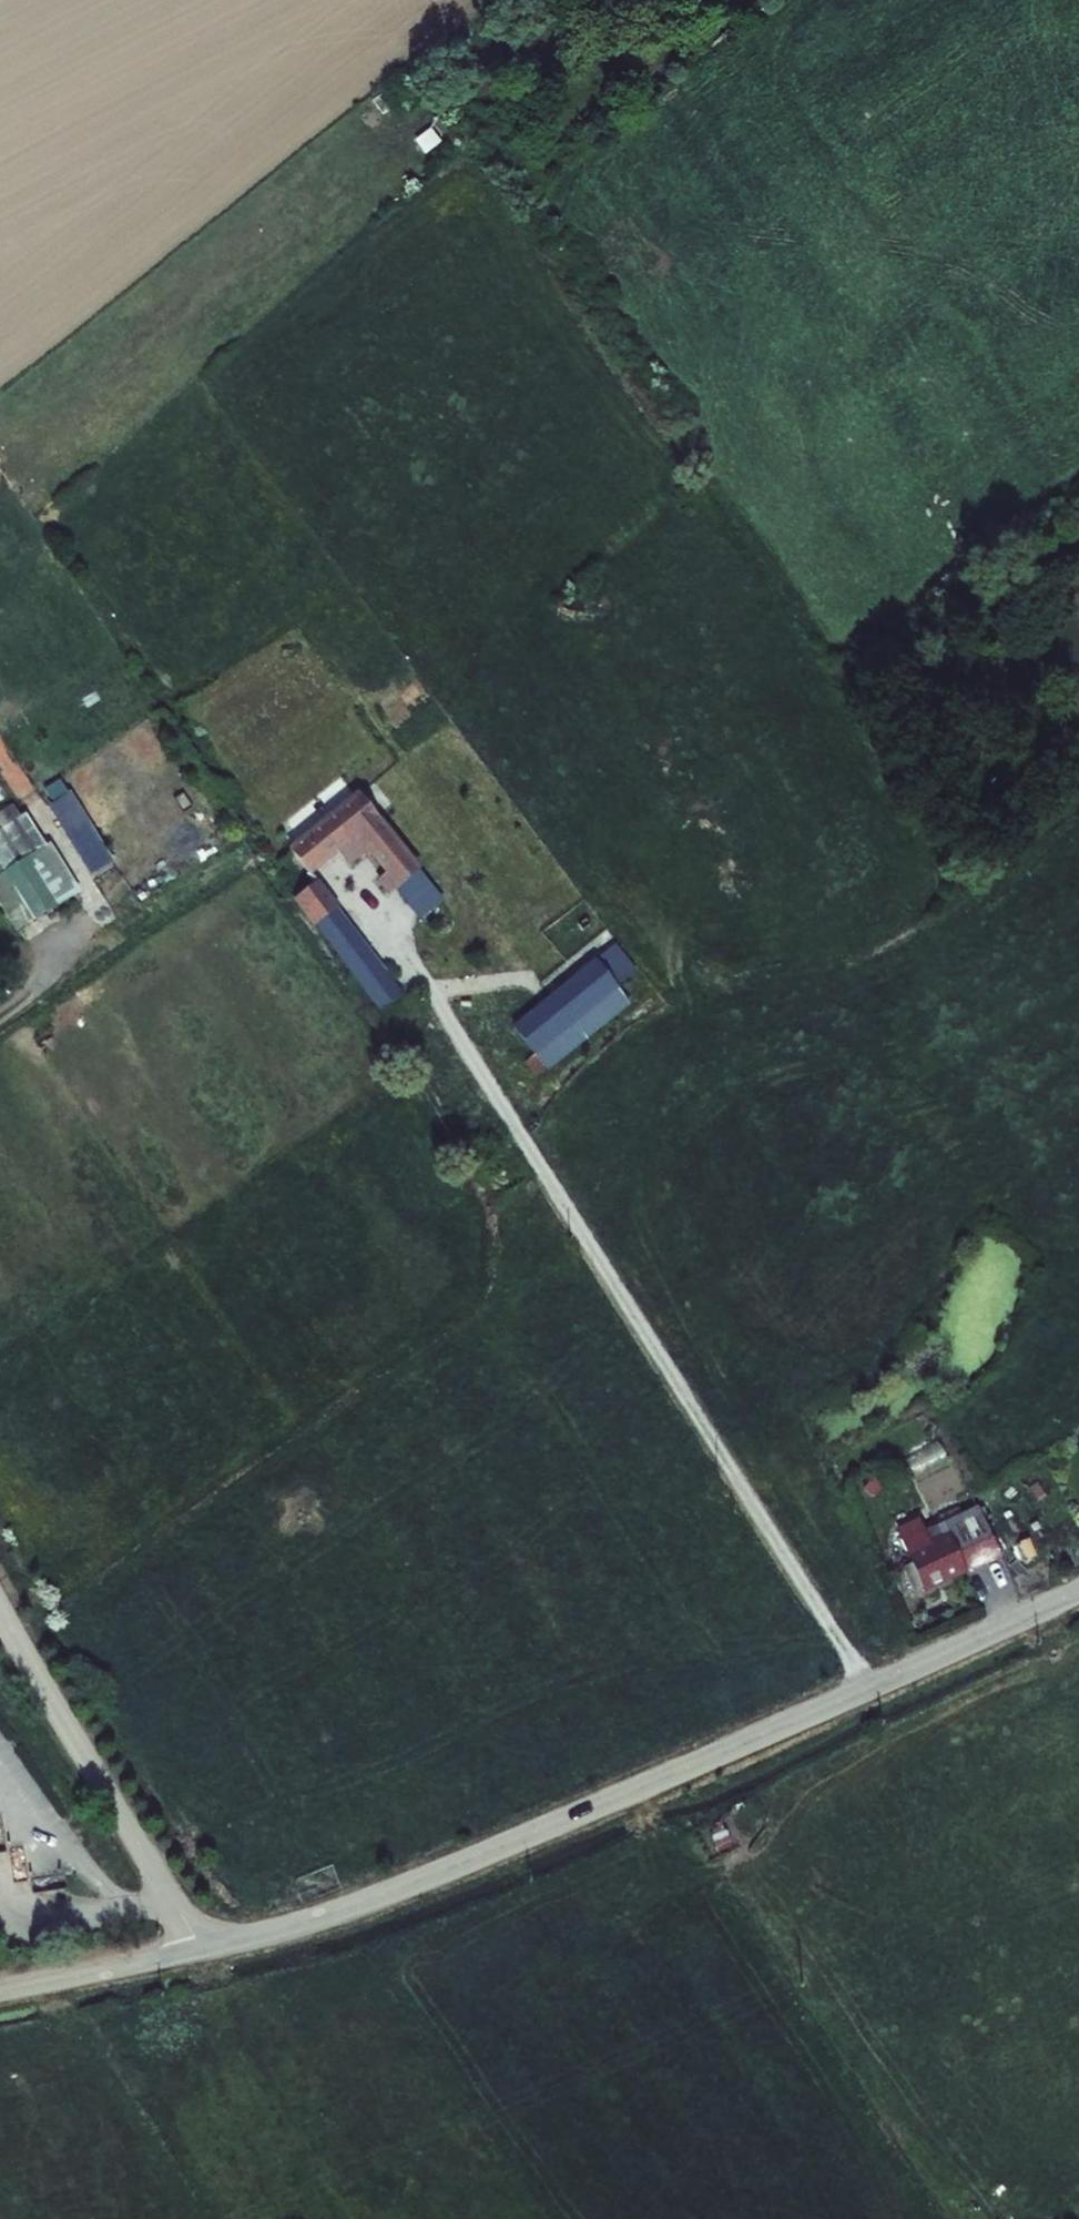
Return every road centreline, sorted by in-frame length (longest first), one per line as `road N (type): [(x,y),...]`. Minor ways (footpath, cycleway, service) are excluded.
road 1 (unclassified): [(1078,1590),(494,1850),(281,1929),(194,1947)]
road 2 (track): [(861,1692),(401,954)]
road 3 (unclassified): [(194,1947),(175,1898),(0,1604)]
road 4 (unclassified): [(194,1947),(0,1993)]

